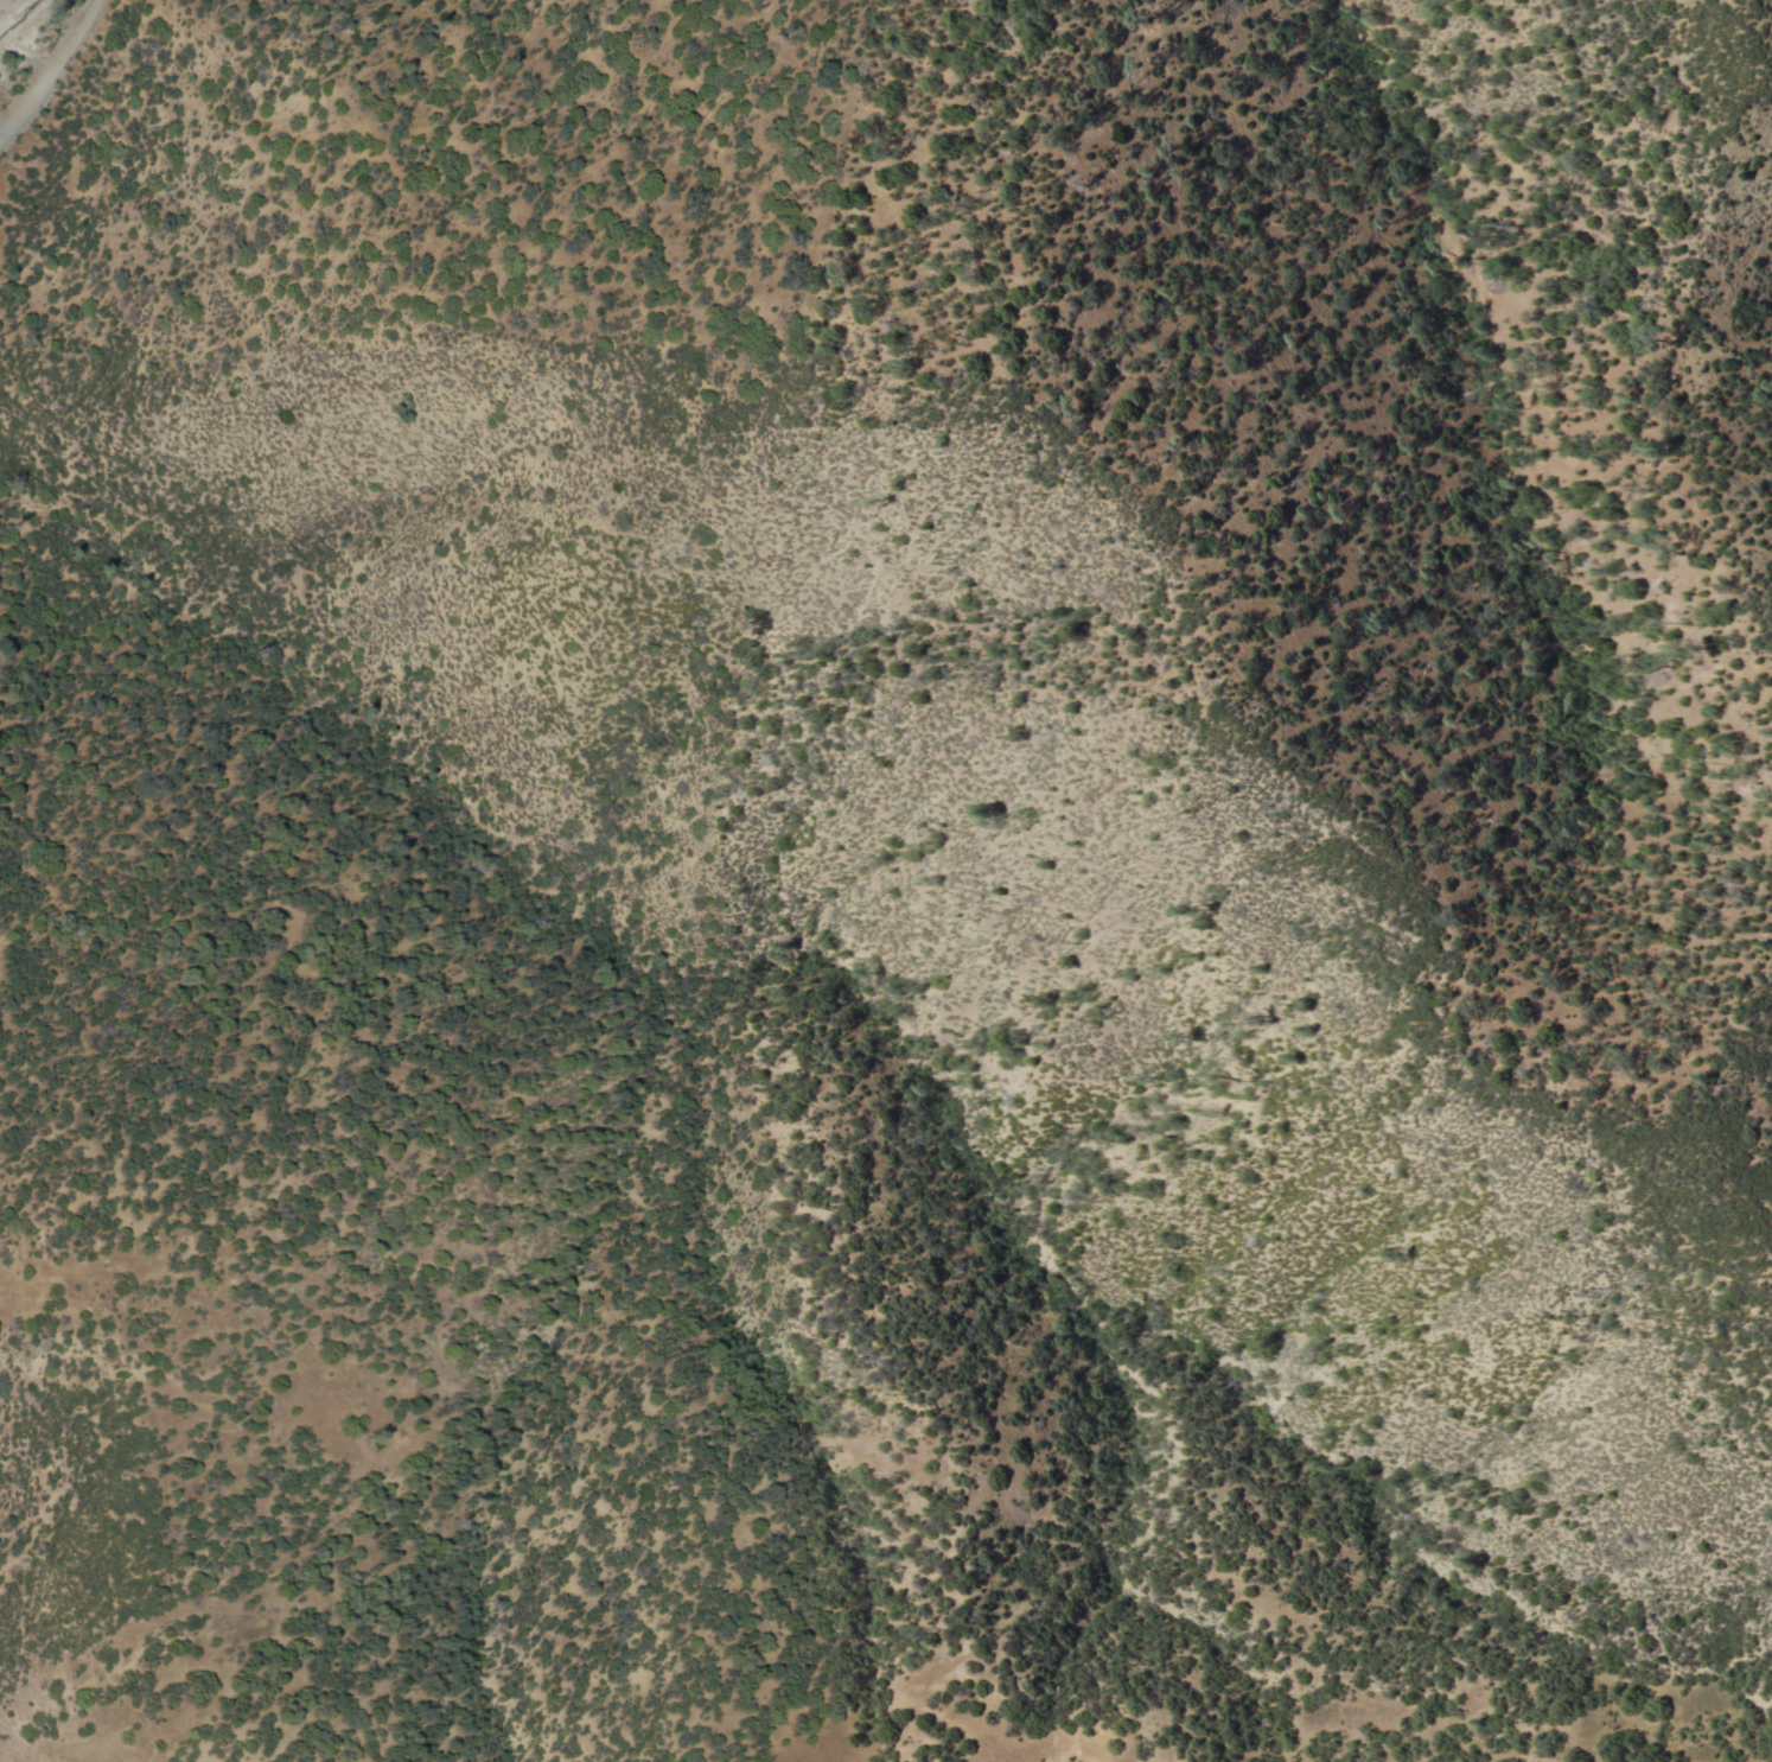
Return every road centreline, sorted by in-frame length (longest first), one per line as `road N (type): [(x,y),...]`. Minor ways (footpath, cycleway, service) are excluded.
road 1 (residential): [(88,0),(0,149)]

